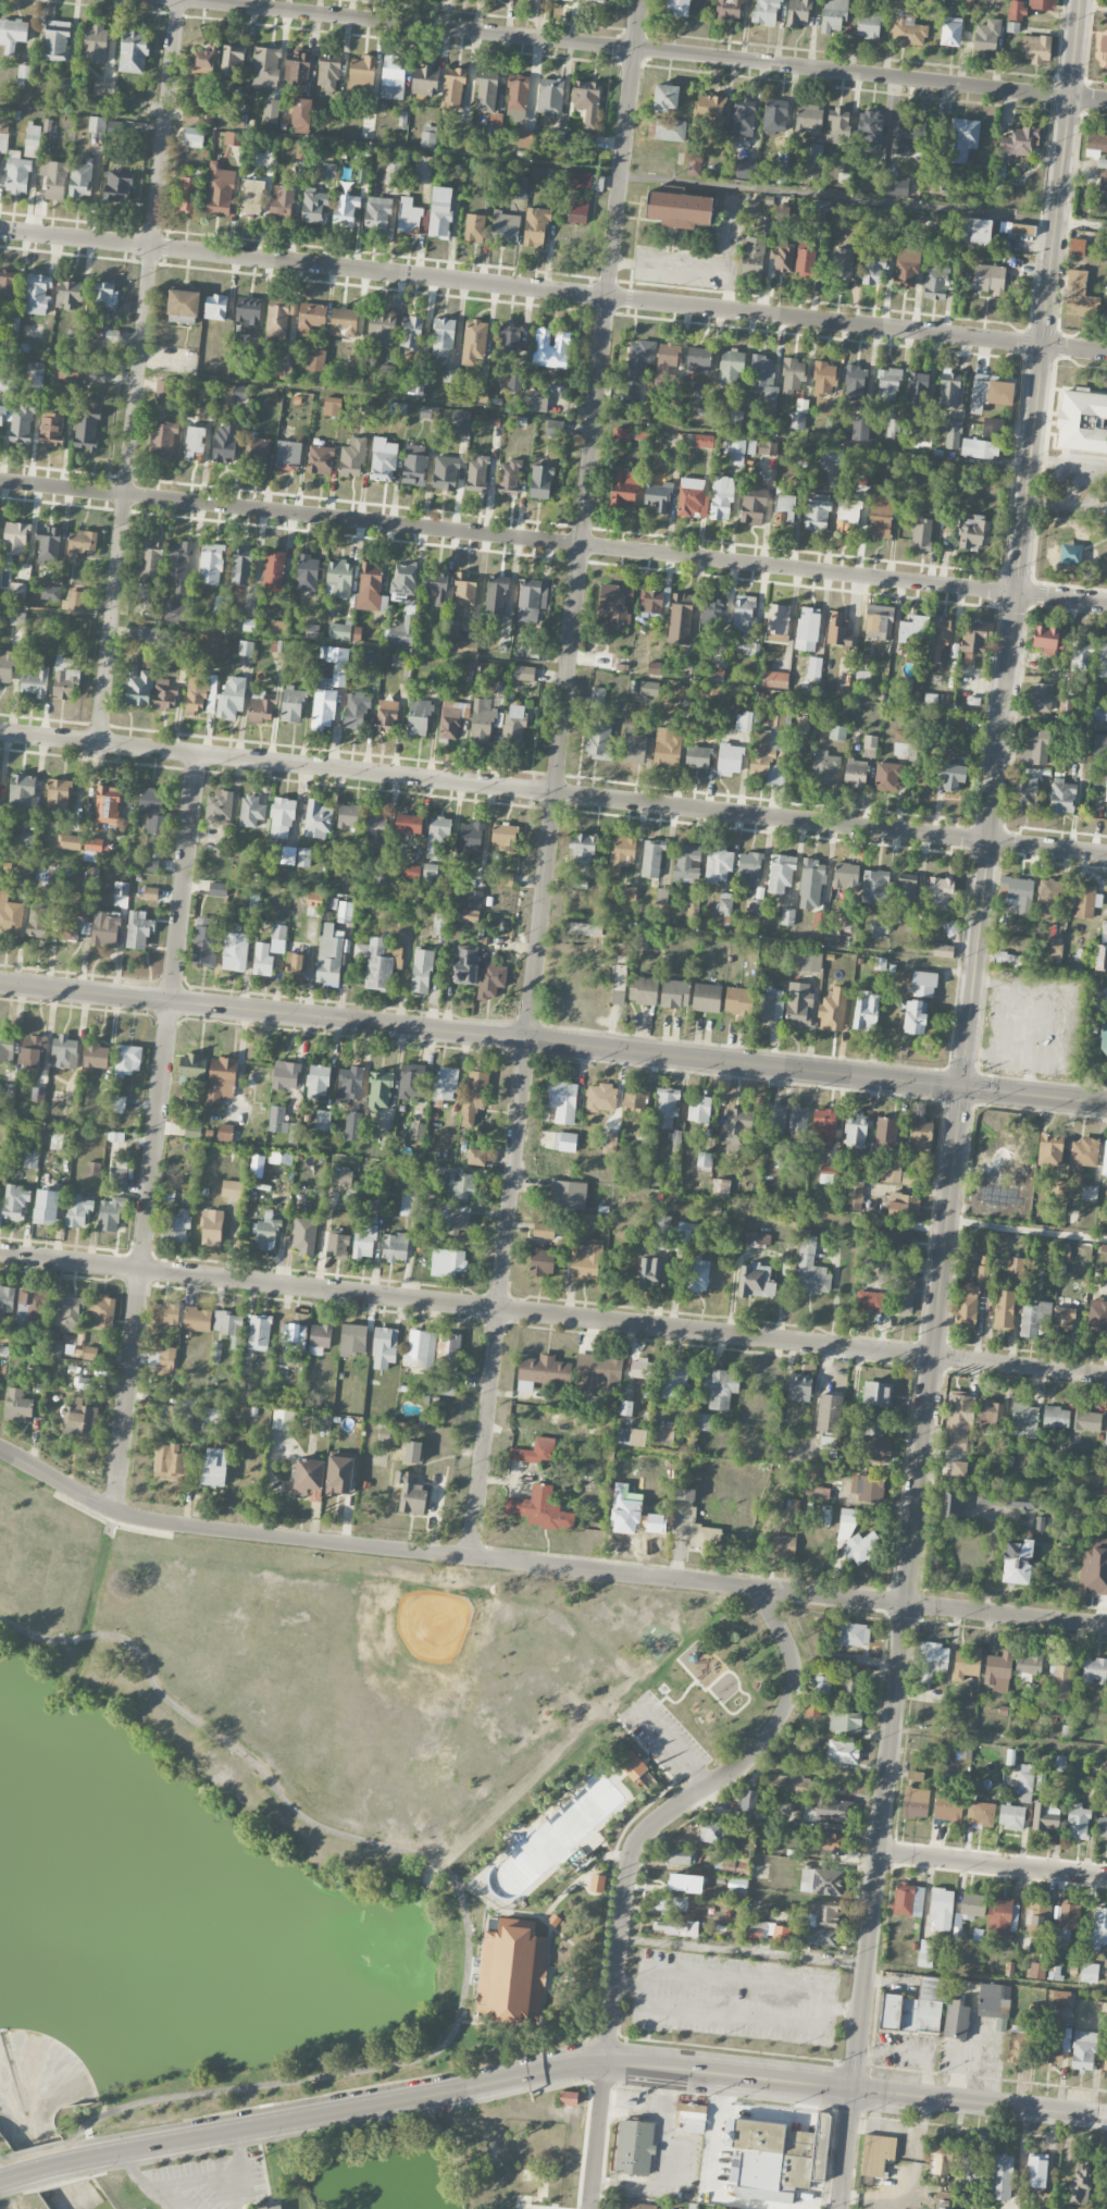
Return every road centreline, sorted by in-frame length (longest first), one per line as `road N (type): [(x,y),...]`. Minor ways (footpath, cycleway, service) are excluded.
road 1 (residential): [(854,2090),(1044,346)]
road 2 (residential): [(470,1557),(640,0)]
road 3 (residential): [(1106,1376),(0,1252)]
road 4 (residential): [(1106,854),(0,732)]
road 5 (residential): [(1106,602),(0,482)]
road 6 (residential): [(1044,346),(0,231)]
road 7 (residential): [(1106,1626),(161,1522),(113,1510)]
road 8 (residential): [(1106,103),(178,0)]
road 9 (residential): [(113,1510),(199,755)]
road 10 (residential): [(99,743),(178,0)]
road 11 (residential): [(590,2208),(631,1849),(656,1821),(742,1764),(794,1688),(794,1661),(762,1588)]
road 12 (tertiary): [(1106,1104),(528,1039)]
road 13 (tertiary): [(528,1039),(0,982)]
road 14 (tertiary): [(606,2063),(92,2157)]
road 15 (tertiary): [(1106,2117),(606,2063)]
road 16 (residential): [(1044,346),(1082,0)]
road 17 (residential): [(1106,1877),(880,1851)]
road 18 (residential): [(113,1510),(0,1450)]

